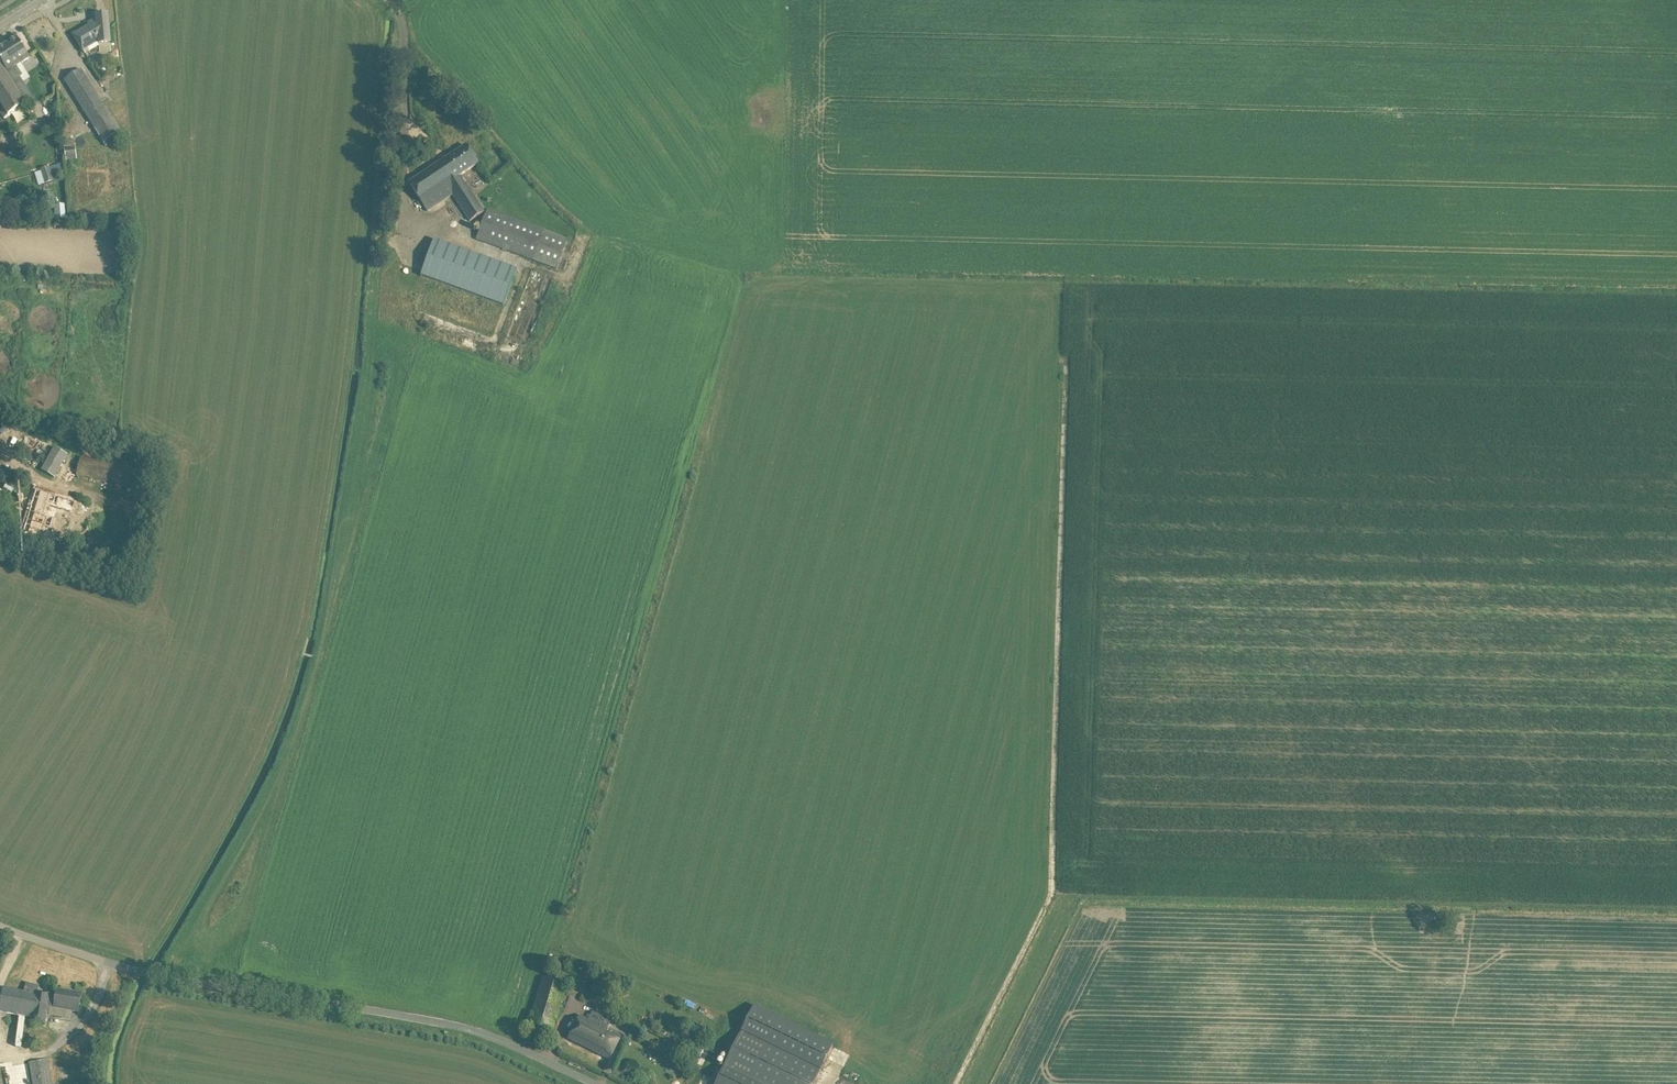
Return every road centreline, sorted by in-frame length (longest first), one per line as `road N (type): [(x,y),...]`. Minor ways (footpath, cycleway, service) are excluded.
road 1 (track): [(959,1083),(1052,901),(1067,385)]
road 2 (unclassified): [(583,1083),(474,1032),(243,991),(0,924)]

